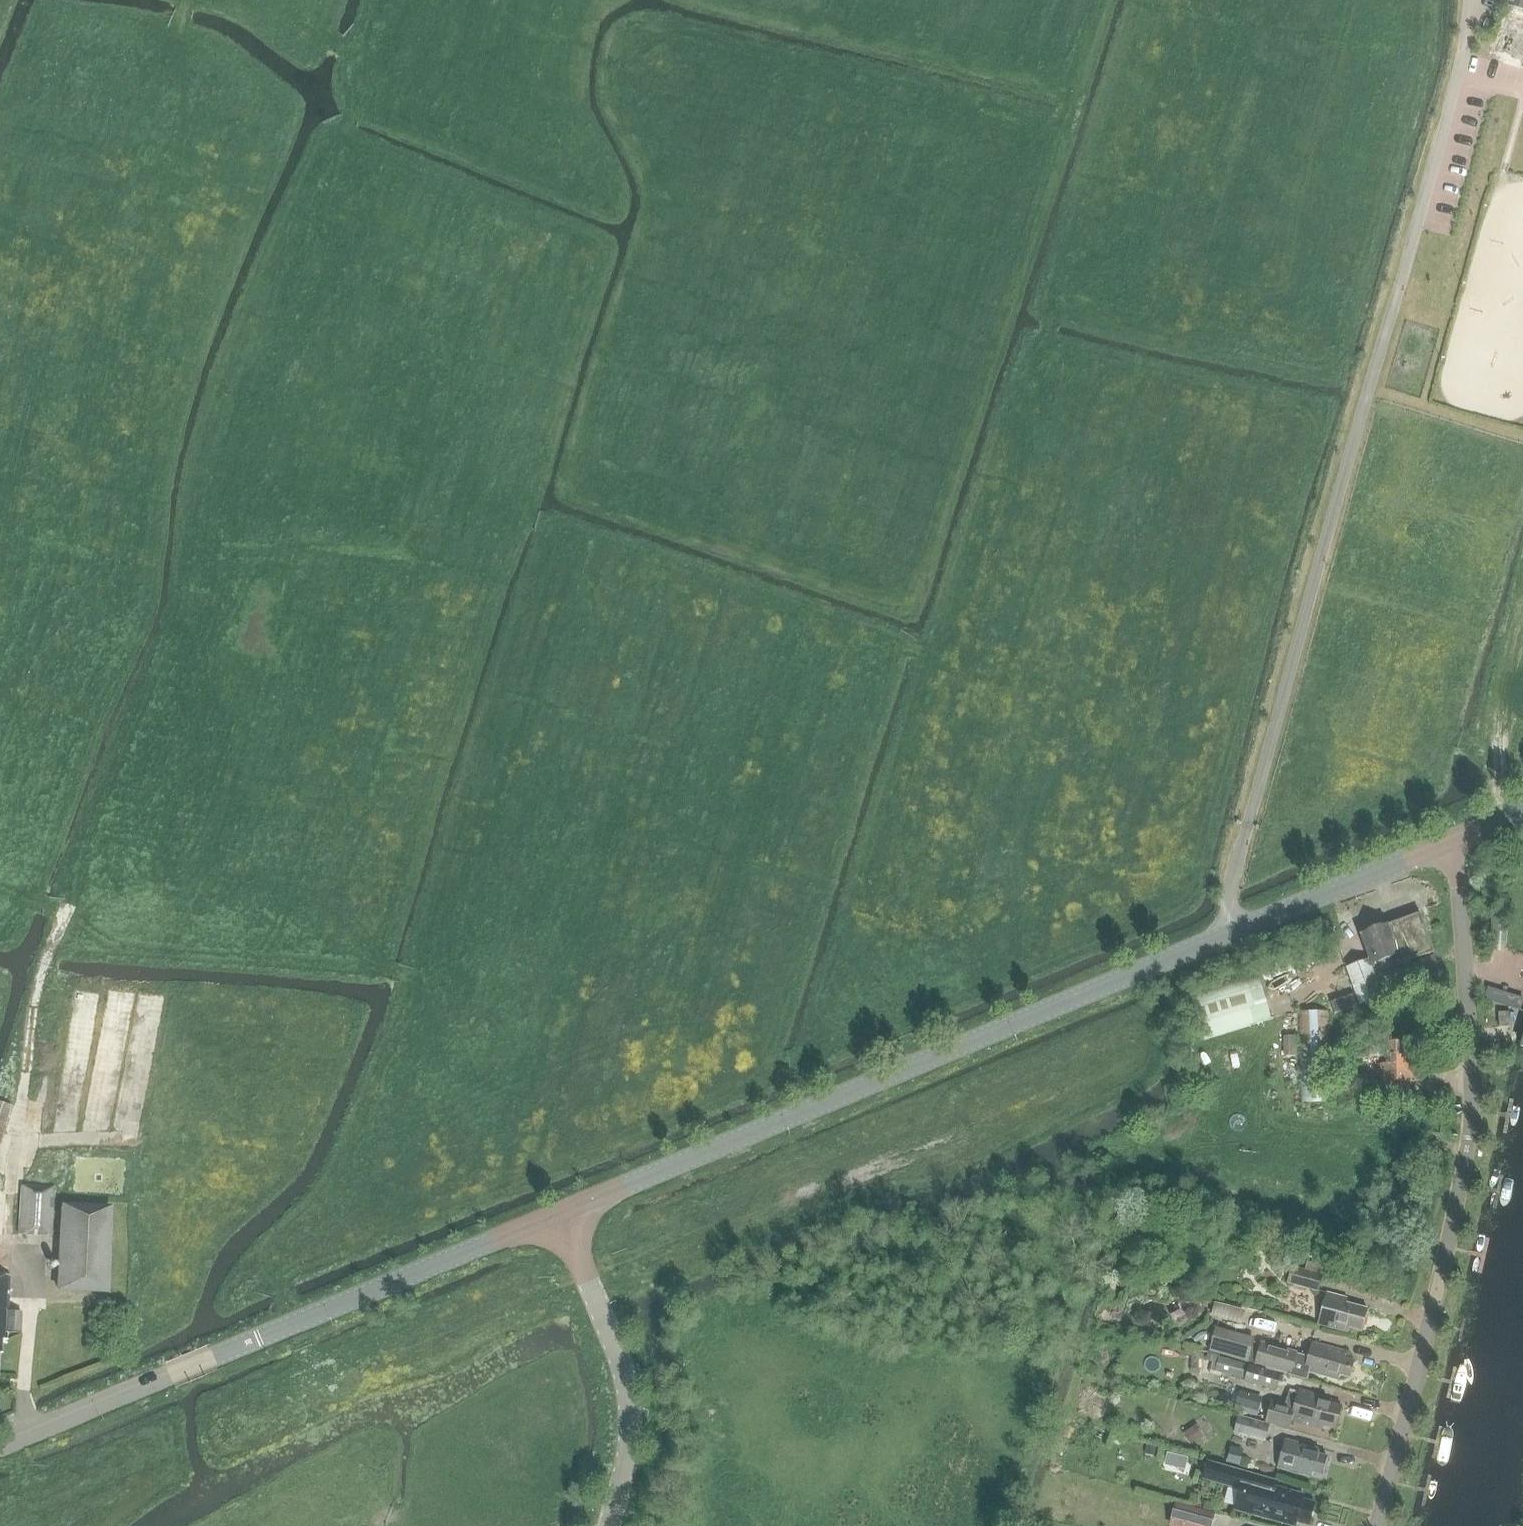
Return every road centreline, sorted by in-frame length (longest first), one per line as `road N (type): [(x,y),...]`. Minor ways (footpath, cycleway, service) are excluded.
road 1 (tertiary): [(563,1212),(1448,843)]
road 2 (unclassified): [(1377,1525),(1471,1129),(1466,974),(1448,843)]
road 3 (tertiary): [(0,1447),(563,1212)]
road 4 (unclassified): [(563,1212),(630,1413),(630,1448),(607,1525)]

